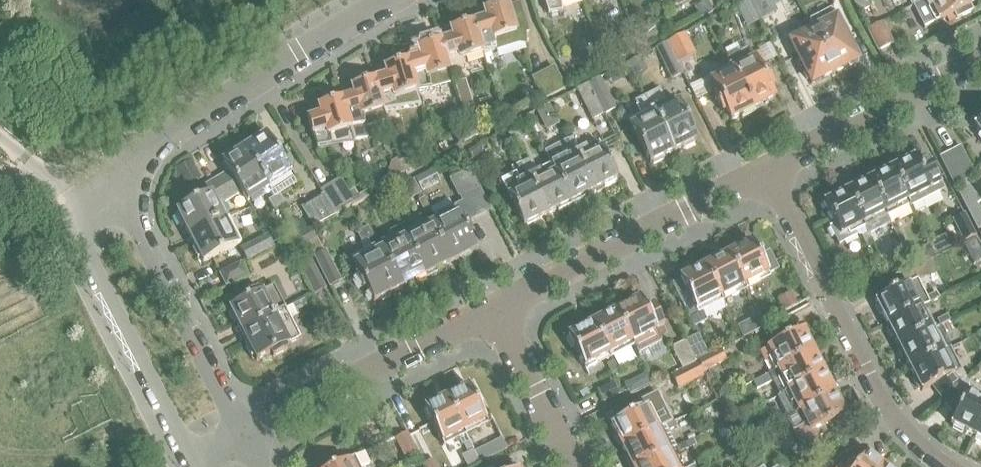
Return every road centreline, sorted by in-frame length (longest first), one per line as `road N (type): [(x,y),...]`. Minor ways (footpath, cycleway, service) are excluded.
road 1 (residential): [(946,466),(886,409),(769,170)]
road 2 (residential): [(104,176),(397,0)]
road 3 (residential): [(104,176),(76,202),(82,243),(198,464)]
road 4 (residential): [(495,311),(769,170)]
road 5 (residential): [(245,439),(104,176)]
road 6 (residential): [(245,439),(495,311)]
road 7 (residential): [(769,170),(980,63)]
road 8 (residential): [(574,466),(495,311)]

